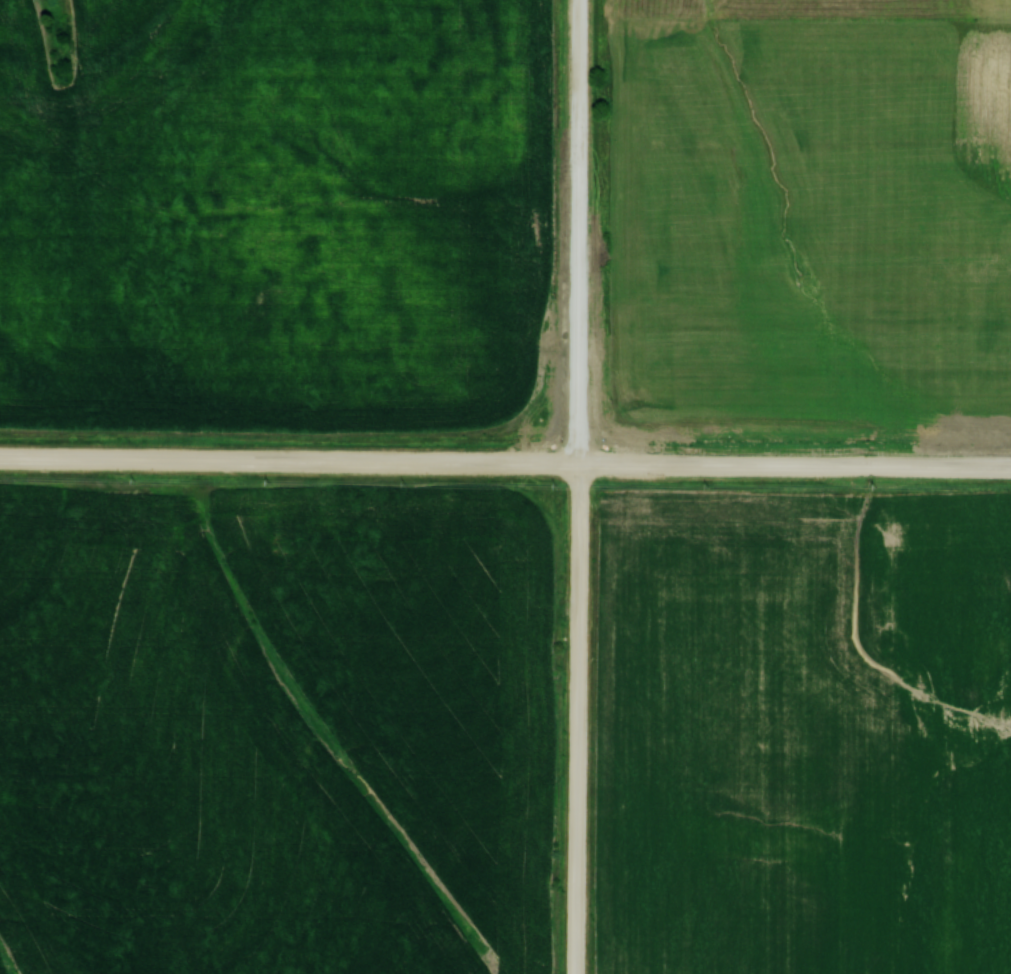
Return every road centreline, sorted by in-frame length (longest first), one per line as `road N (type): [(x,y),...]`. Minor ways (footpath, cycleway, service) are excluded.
road 1 (tertiary): [(578,0),(574,973)]
road 2 (tertiary): [(0,458),(578,465)]
road 3 (residential): [(1010,466),(578,465)]

